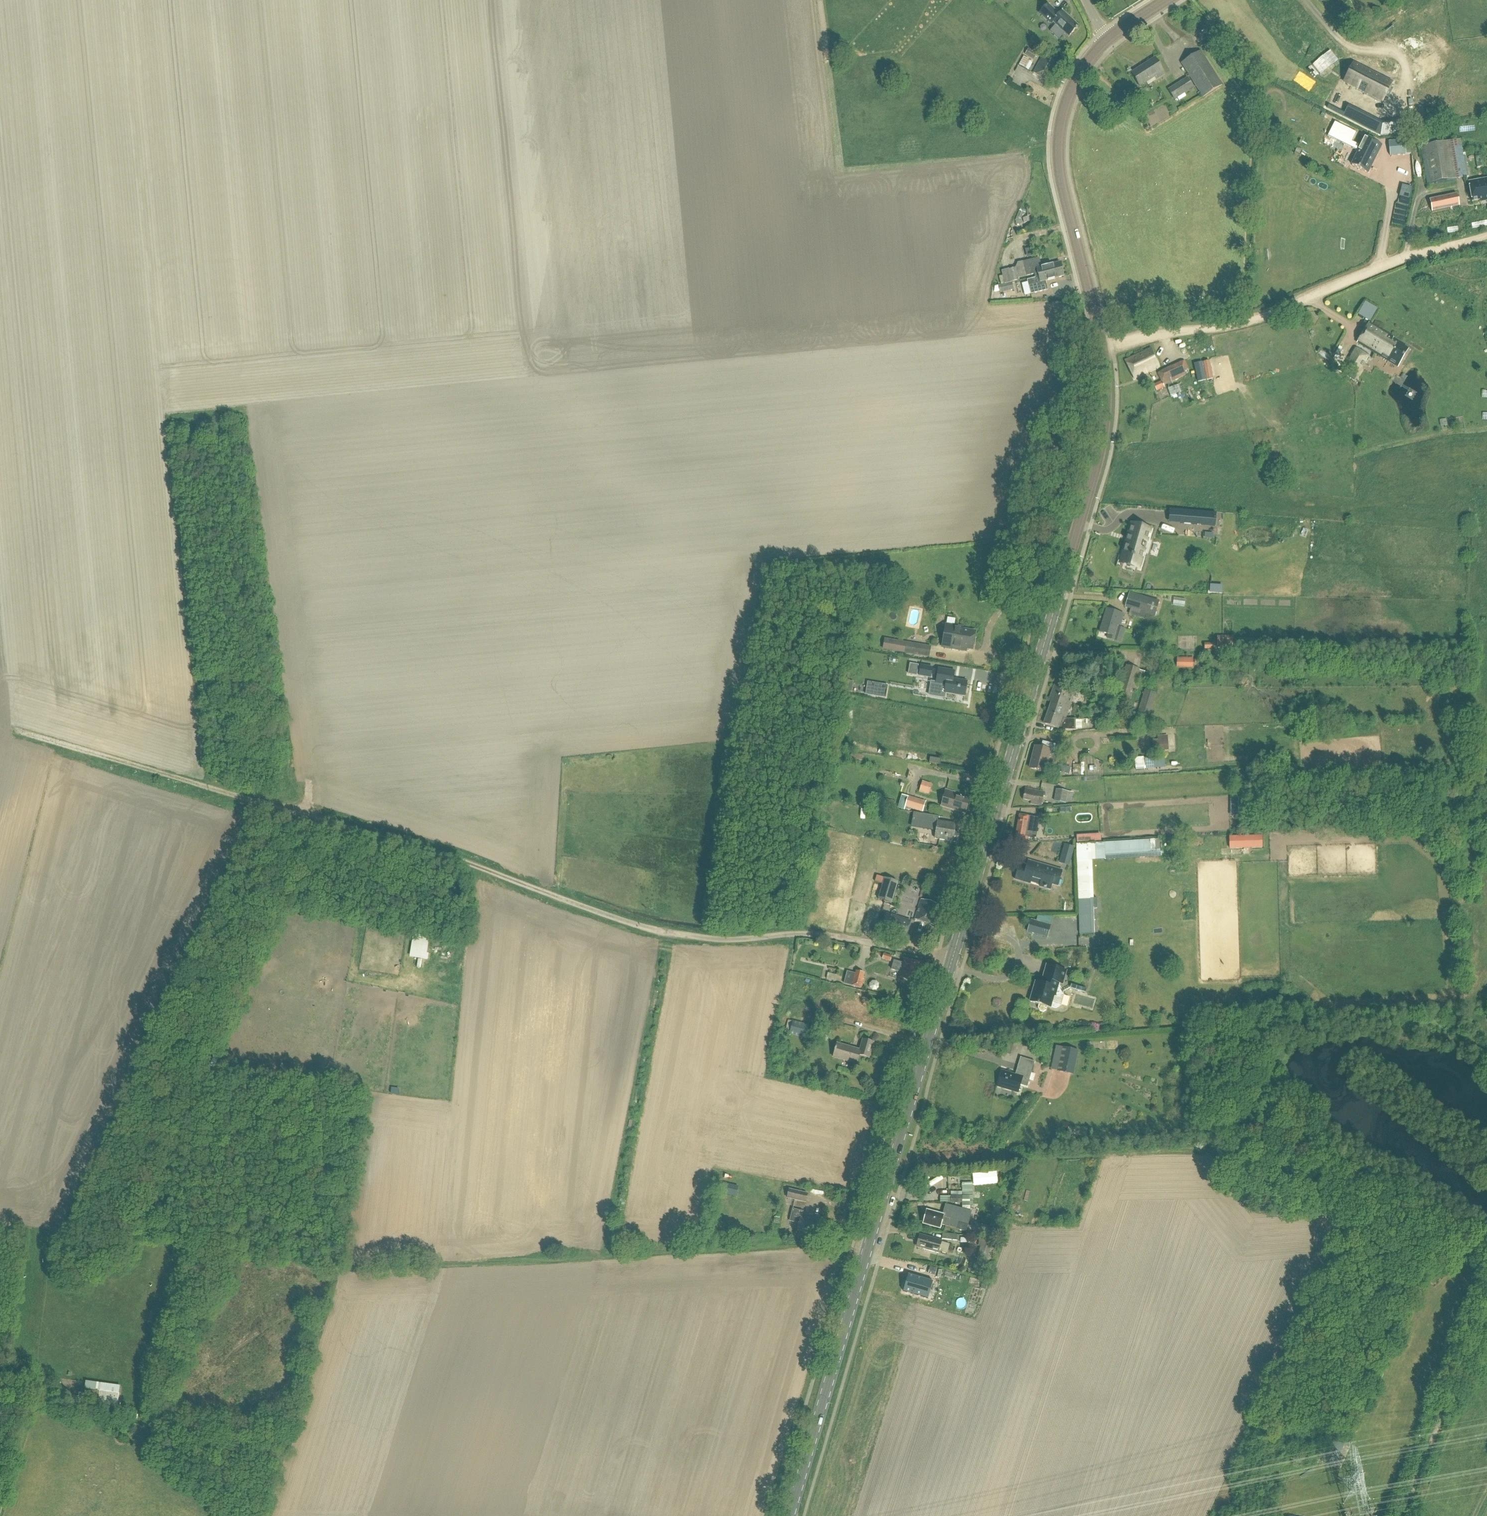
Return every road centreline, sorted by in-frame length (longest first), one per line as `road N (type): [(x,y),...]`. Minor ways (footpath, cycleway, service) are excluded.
road 1 (secondary): [(951,961),(1102,441),(1102,349),(1063,190),(1060,144),(1070,92),(1106,40)]
road 2 (track): [(29,737),(449,858),(663,933)]
road 3 (secondary): [(789,1515),(951,961)]
road 4 (track): [(1112,346),(1245,322),(1406,257),(1486,236)]
road 5 (unclassified): [(951,961),(823,936),(663,933)]
road 6 (track): [(1401,1515),(1486,1308)]

